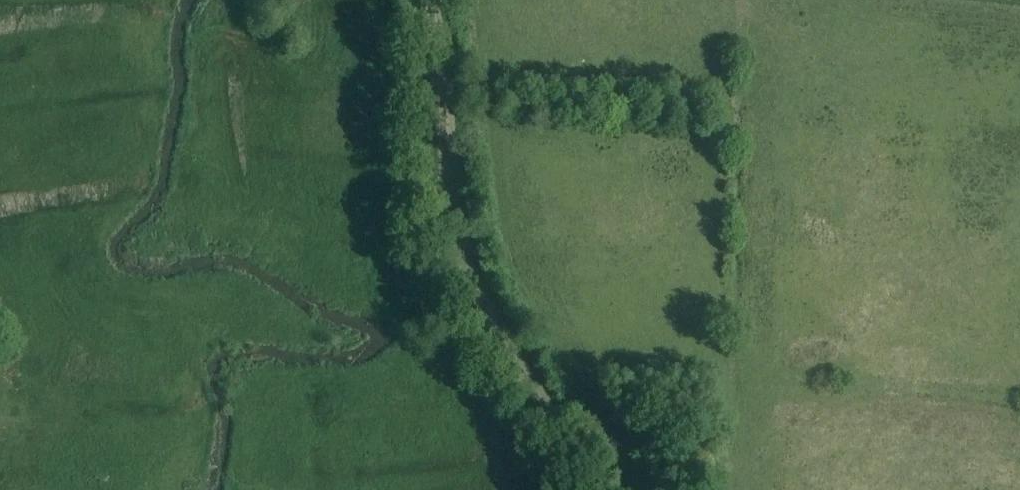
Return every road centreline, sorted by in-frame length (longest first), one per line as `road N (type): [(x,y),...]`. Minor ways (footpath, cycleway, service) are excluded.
road 1 (track): [(602,489),(481,293),(460,232),(444,34),(434,0)]

